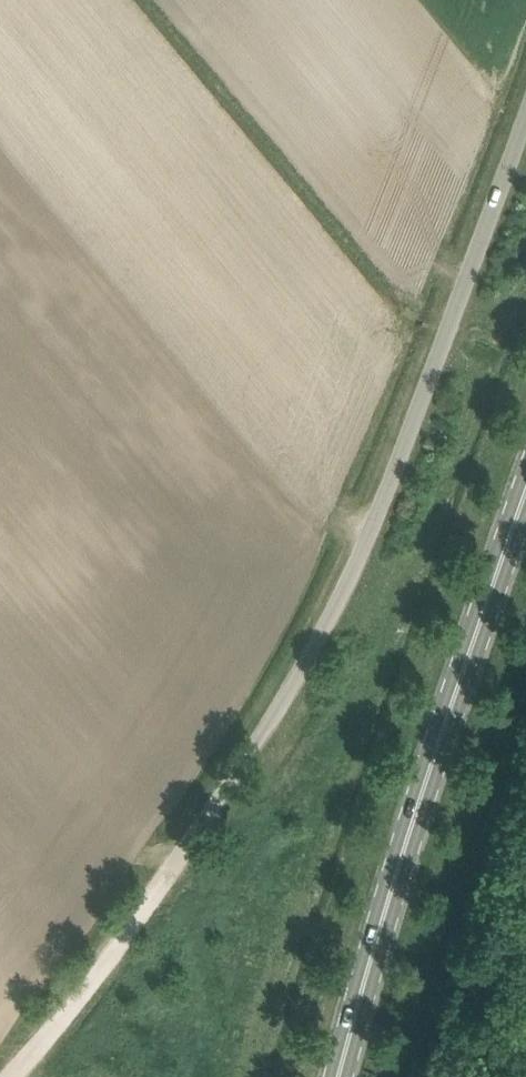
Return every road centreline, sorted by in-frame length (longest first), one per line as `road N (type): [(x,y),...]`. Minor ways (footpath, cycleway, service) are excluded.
road 1 (unclassified): [(172,870),(360,558),(525,116)]
road 2 (secondary): [(339,1076),(525,495)]
road 3 (track): [(17,1076),(172,870)]

